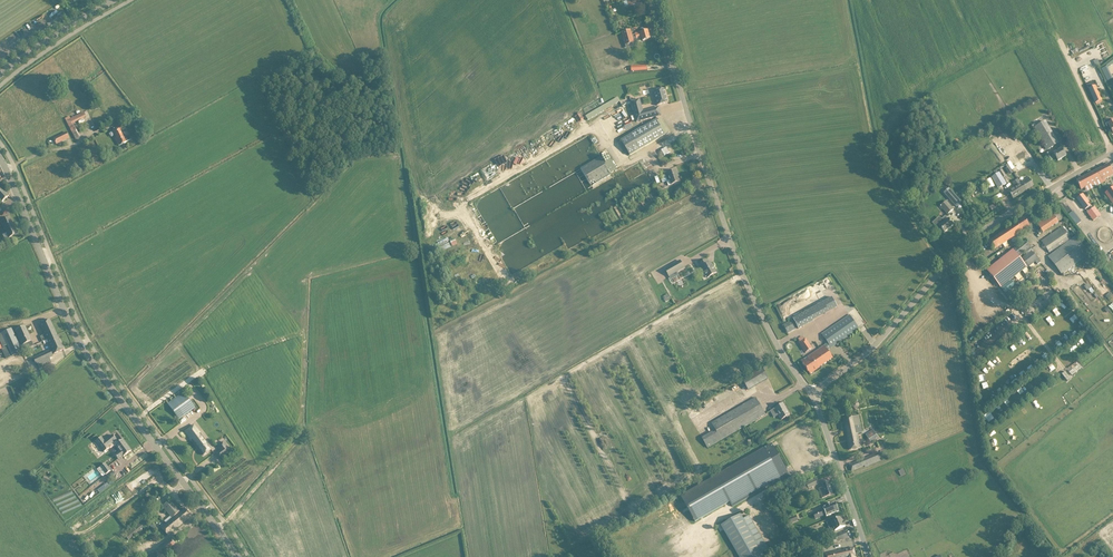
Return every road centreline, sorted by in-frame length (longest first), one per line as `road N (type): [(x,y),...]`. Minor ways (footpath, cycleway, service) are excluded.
road 1 (tertiary): [(238,556),(82,346),(0,158)]
road 2 (tertiary): [(813,395),(772,334),(723,223),(653,0)]
road 3 (unclassified): [(813,395),(875,346),(978,229),(1112,149)]
road 4 (tertiary): [(869,556),(813,395)]
road 5 (tertiary): [(0,74),(114,0)]

